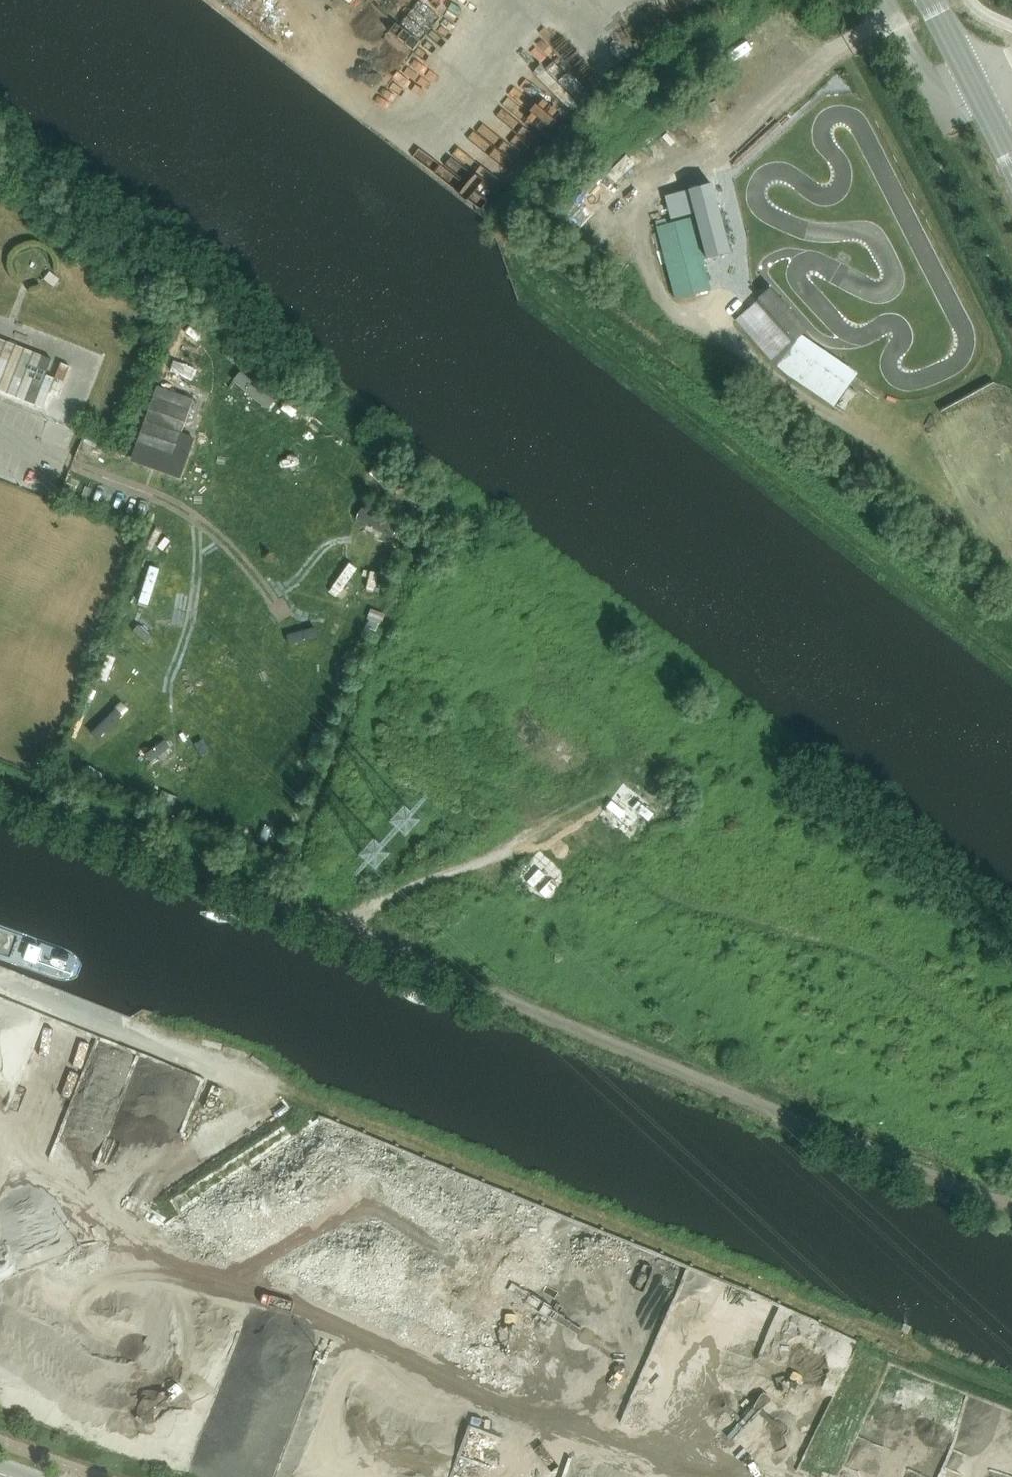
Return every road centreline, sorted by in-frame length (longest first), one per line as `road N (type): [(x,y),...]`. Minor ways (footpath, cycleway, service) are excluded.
road 1 (track): [(0,791),(1011,1205)]
road 2 (unclassified): [(978,90),(942,111),(889,0)]

